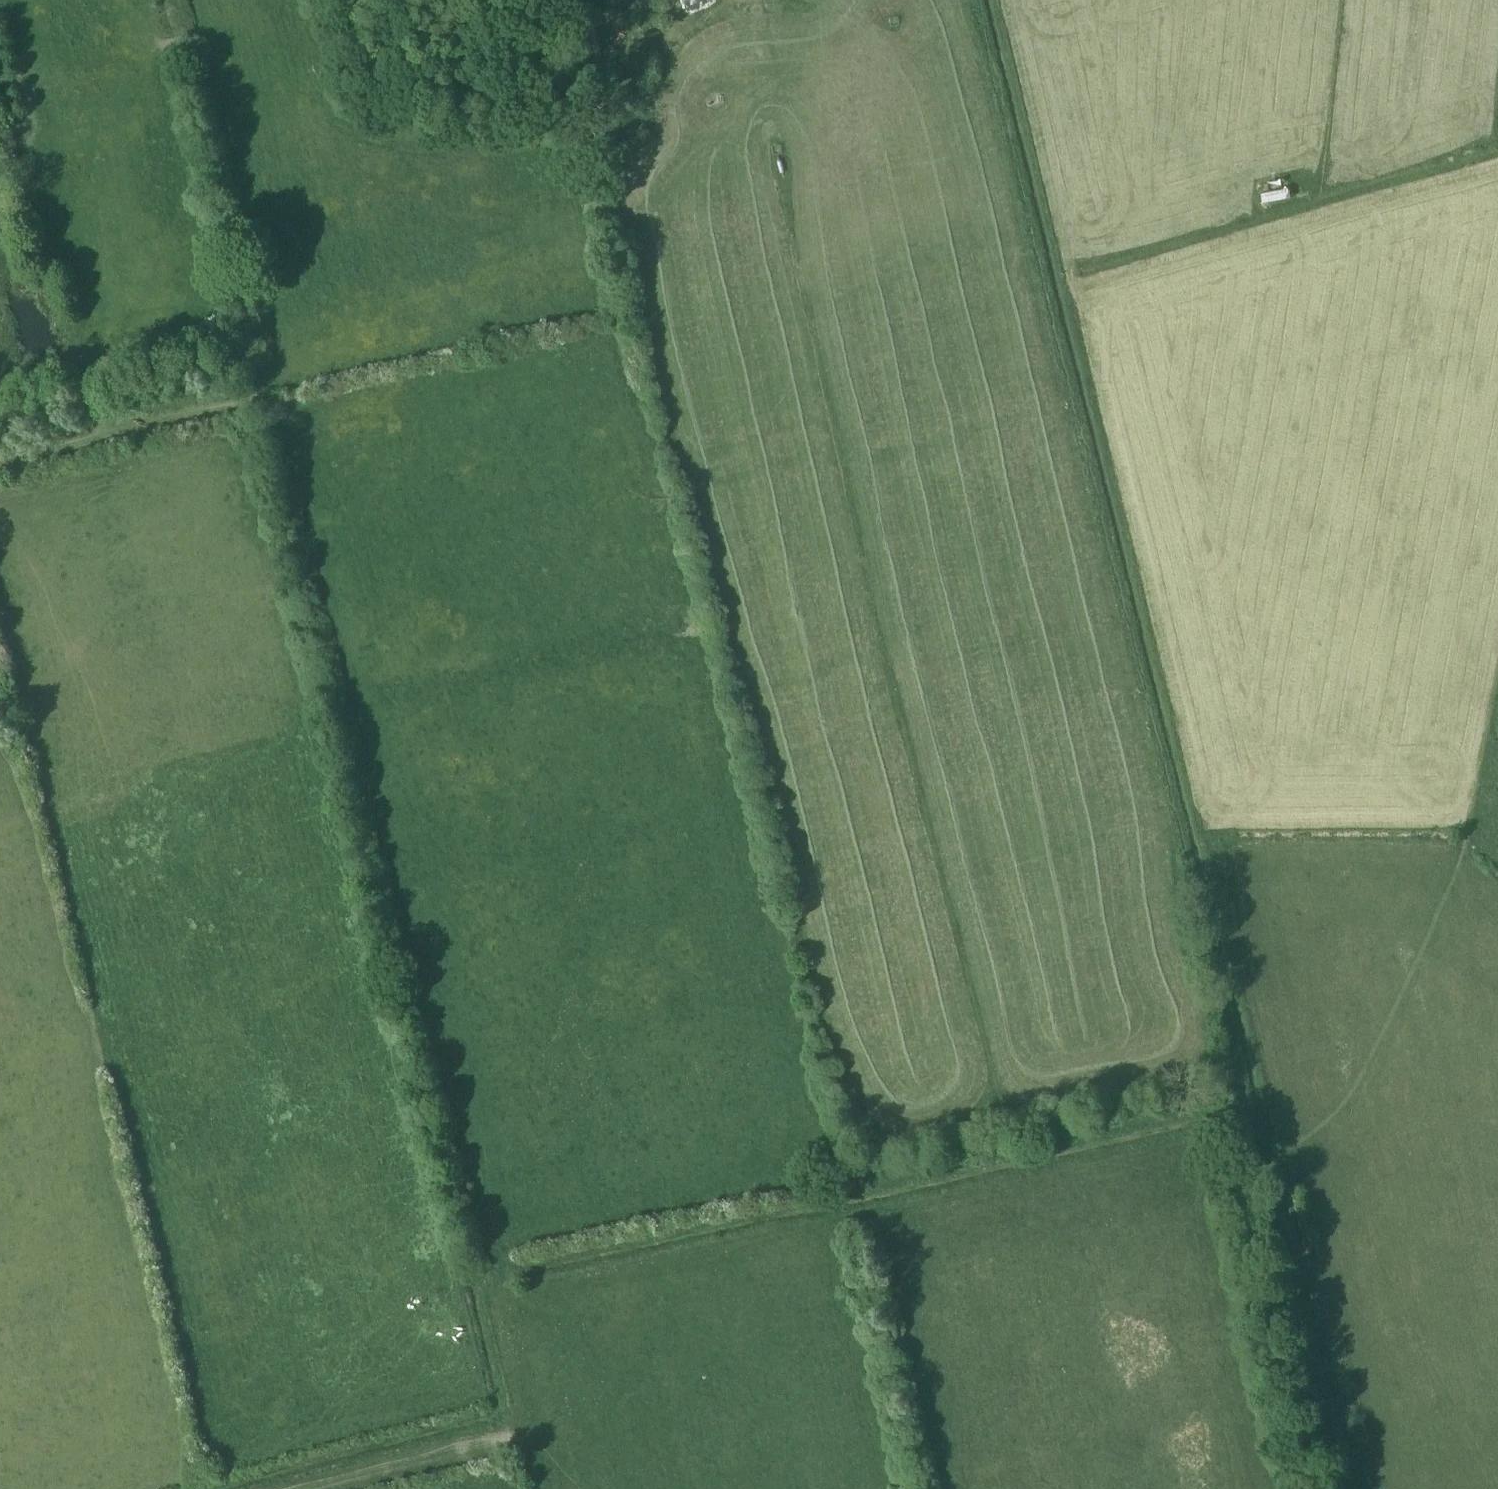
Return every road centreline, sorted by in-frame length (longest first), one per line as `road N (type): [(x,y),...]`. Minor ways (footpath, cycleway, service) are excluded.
road 1 (track): [(281,387),(0,461)]
road 2 (track): [(344,1488),(523,1442)]

